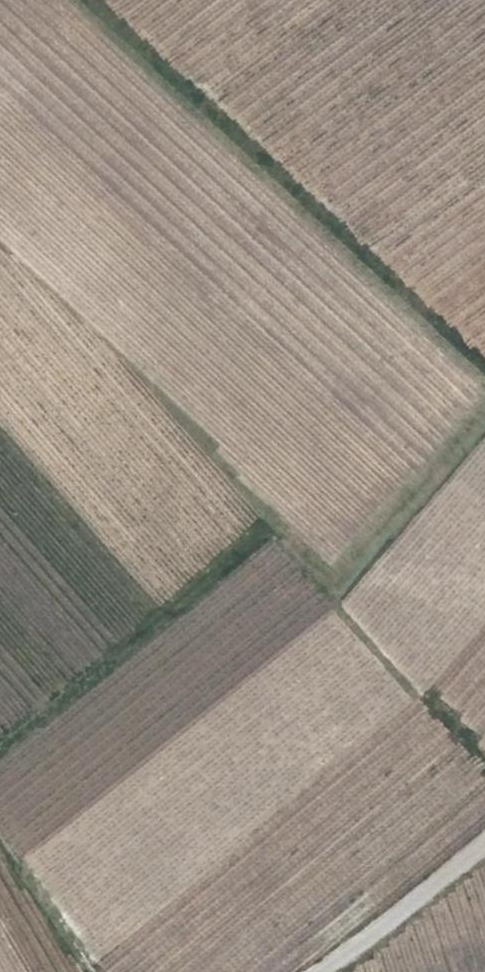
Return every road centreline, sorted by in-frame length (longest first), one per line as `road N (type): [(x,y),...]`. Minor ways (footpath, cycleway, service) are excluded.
road 1 (track): [(322,971),(484,844)]

